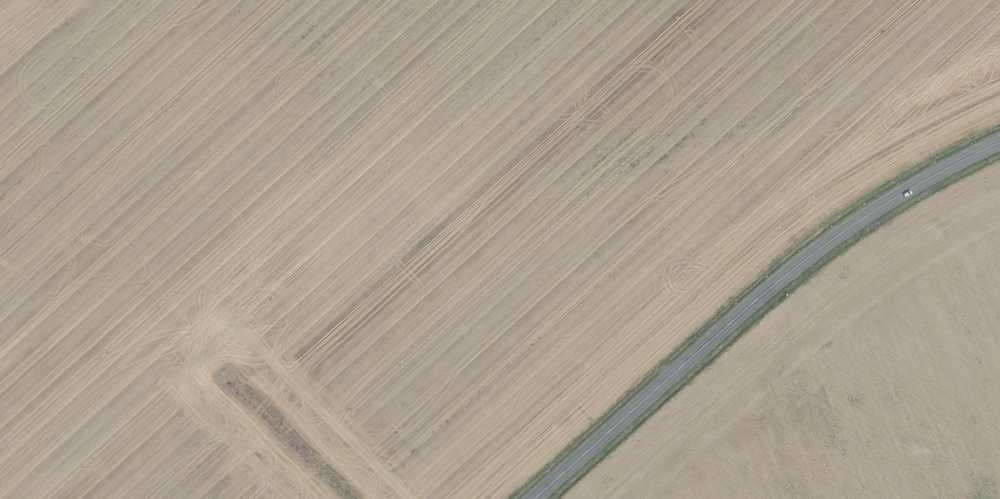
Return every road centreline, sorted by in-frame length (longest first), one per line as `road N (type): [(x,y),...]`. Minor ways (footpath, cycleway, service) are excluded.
road 1 (tertiary): [(533,498),(800,262),(896,195),(999,140)]

